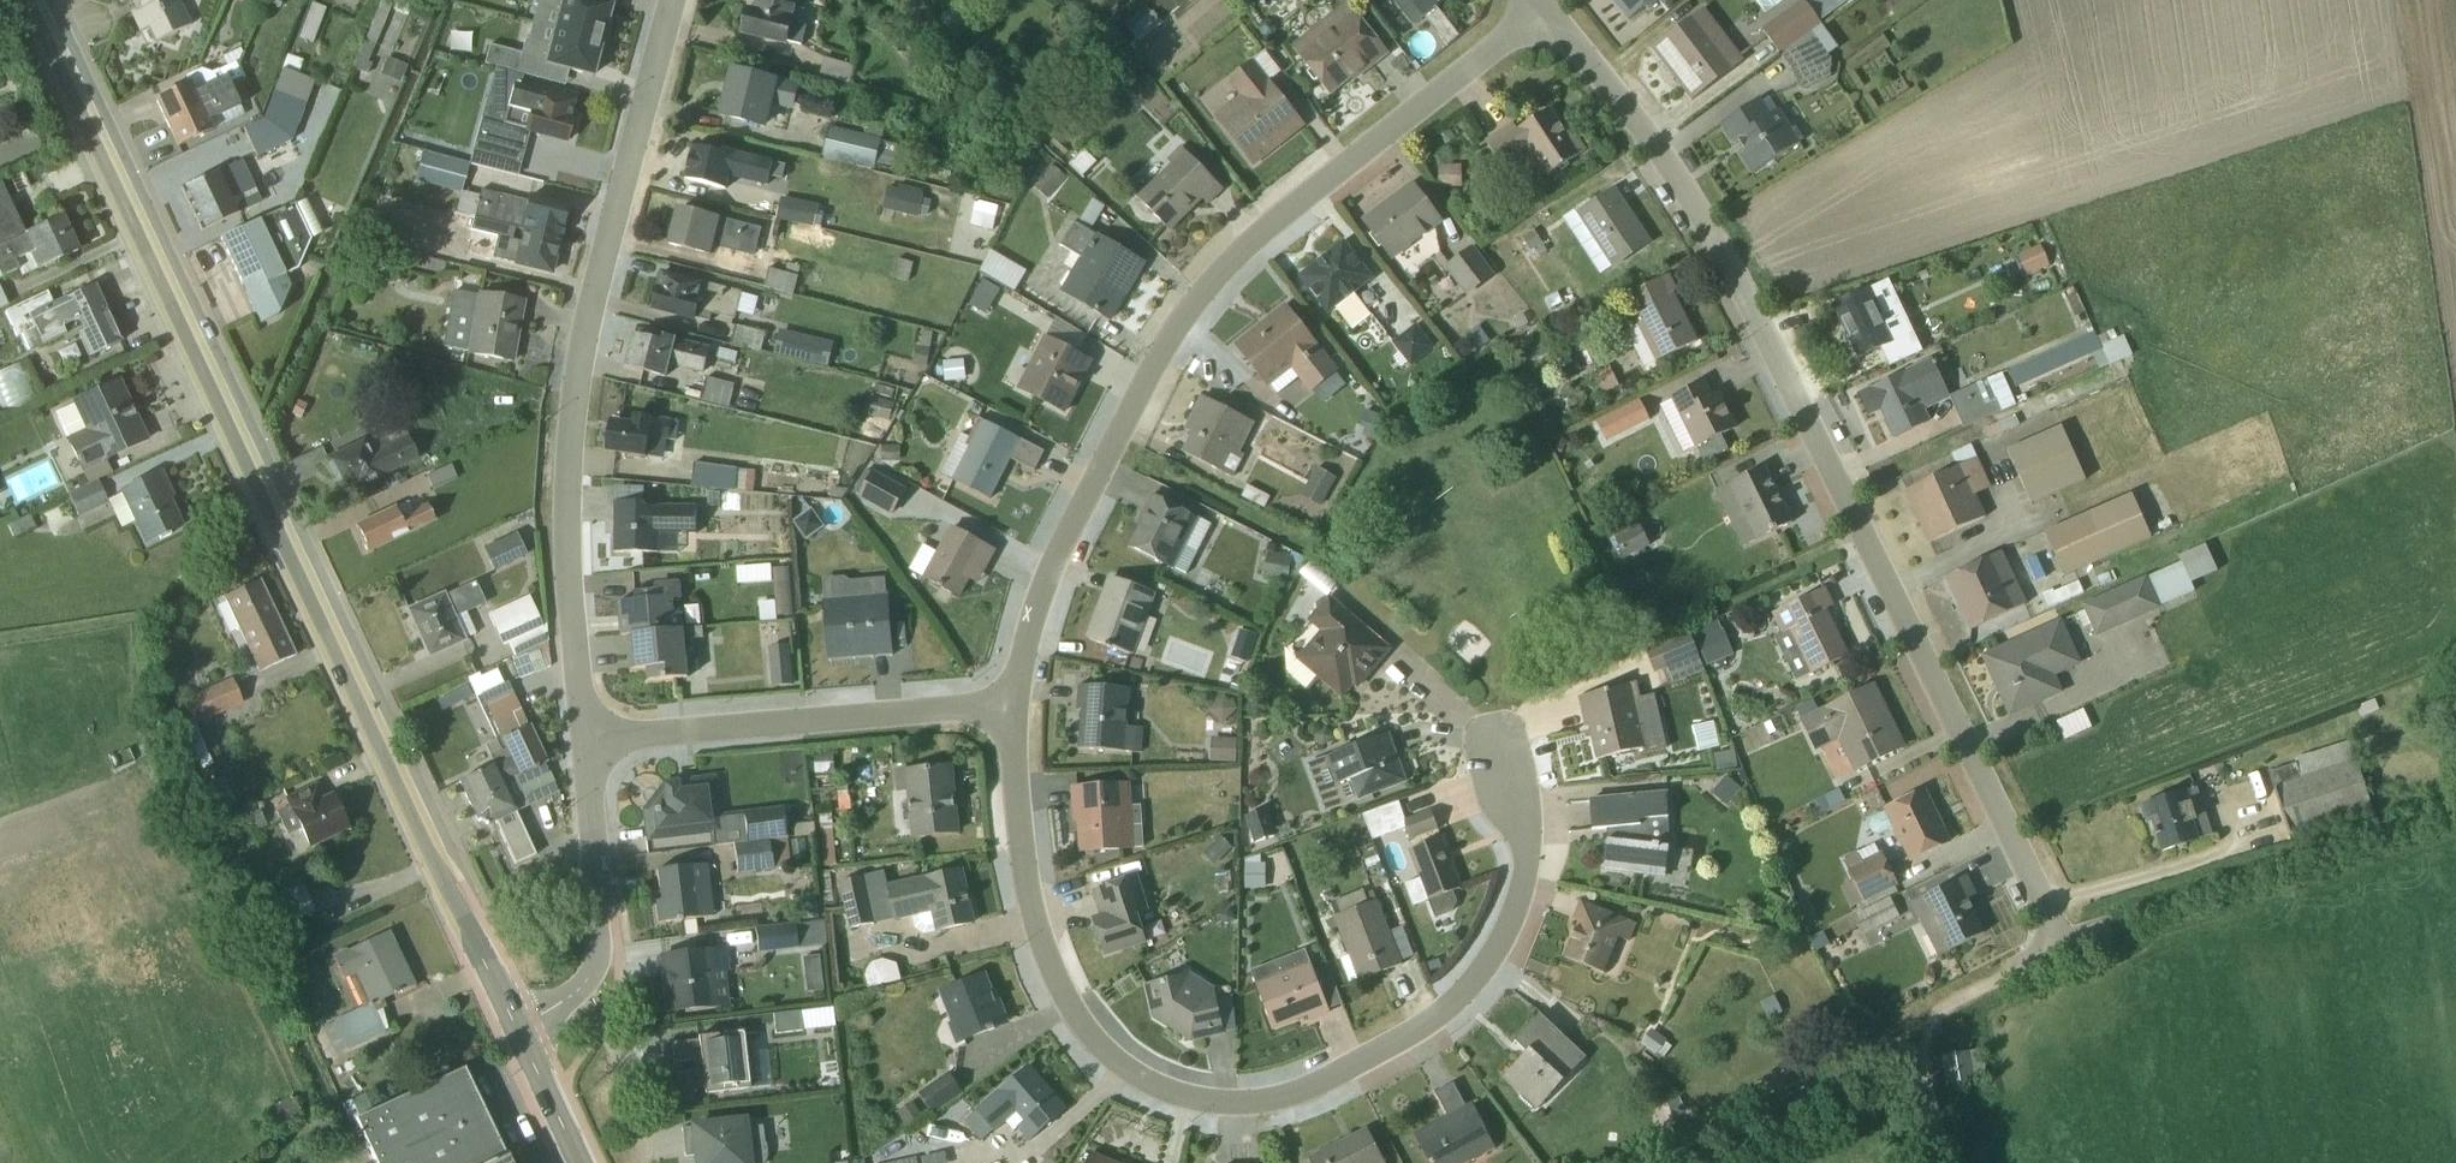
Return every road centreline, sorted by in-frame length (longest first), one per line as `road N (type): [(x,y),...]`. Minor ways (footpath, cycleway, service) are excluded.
road 1 (primary): [(514,1028),(25,0)]
road 2 (residential): [(1544,9),(1656,151),(1726,260),(2047,916),(2058,949),(2018,972)]
road 3 (residential): [(1006,713),(1035,929),(1069,1007),(1112,1061),(1144,1082),(1177,1096),(1240,1105),(1301,1093),(1378,1054),(1449,1010),(1495,956),(1519,899),(1524,832),(1504,747)]
road 4 (residential): [(1544,9),(1226,261),(1188,310),(1046,579),(1006,713)]
road 5 (residential): [(673,0),(584,332),(566,563),(584,744)]
road 6 (residential): [(584,744),(1006,713)]
road 7 (residential): [(584,744),(595,961),(572,997),(514,1028)]
road 8 (track): [(1917,1022),(1648,1162)]
road 9 (primary): [(577,1162),(514,1028)]
road 10 (track): [(1917,1022),(1941,1162)]

